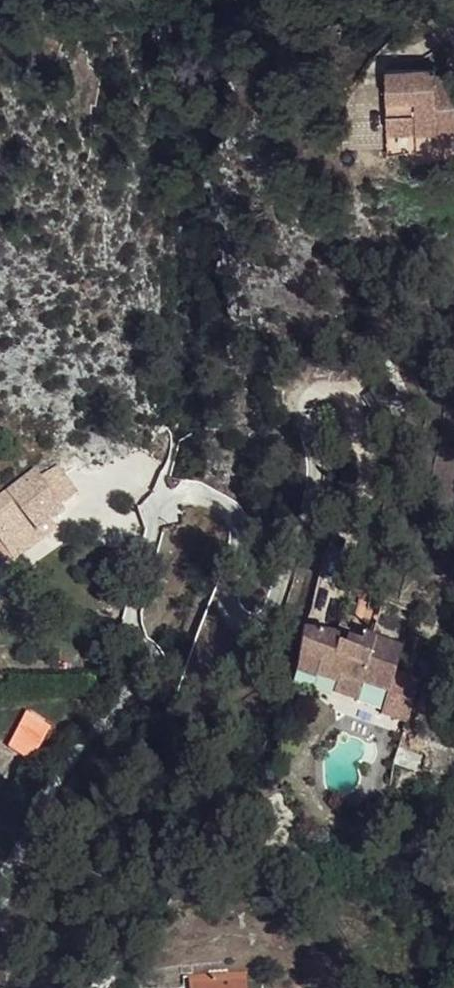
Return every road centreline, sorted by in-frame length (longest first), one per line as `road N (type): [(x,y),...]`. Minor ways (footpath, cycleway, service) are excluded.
road 1 (unclassified): [(0,907),(45,798),(112,712),(161,509),(182,496),(207,495),(228,509),(226,612),(242,623),(265,612),(308,483),(297,414),(310,393),(330,390),(359,399),(374,434),(363,495),(330,556),(320,611)]

